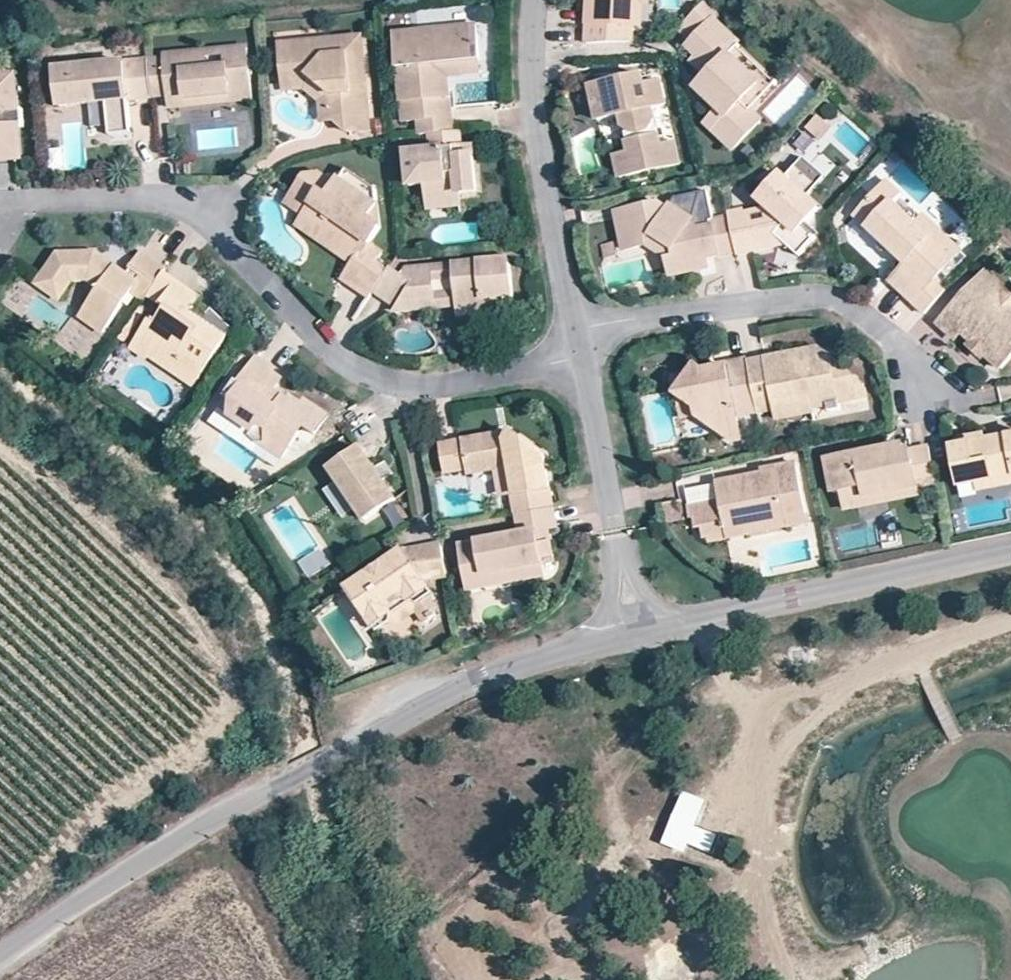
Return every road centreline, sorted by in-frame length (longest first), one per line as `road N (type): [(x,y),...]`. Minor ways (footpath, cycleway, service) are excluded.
road 1 (unclassified): [(636,634),(426,703),(87,894),(0,954)]
road 2 (residential): [(576,355),(445,381),(386,375),(323,348),(225,239),(207,205),(158,195),(0,197)]
road 3 (residential): [(569,321),(786,291),(835,297),(887,338),(923,382)]
road 4 (unclassified): [(1010,550),(636,634)]
road 5 (residential): [(532,0),(529,110),(569,321)]
road 6 (residential): [(576,355),(636,634)]

